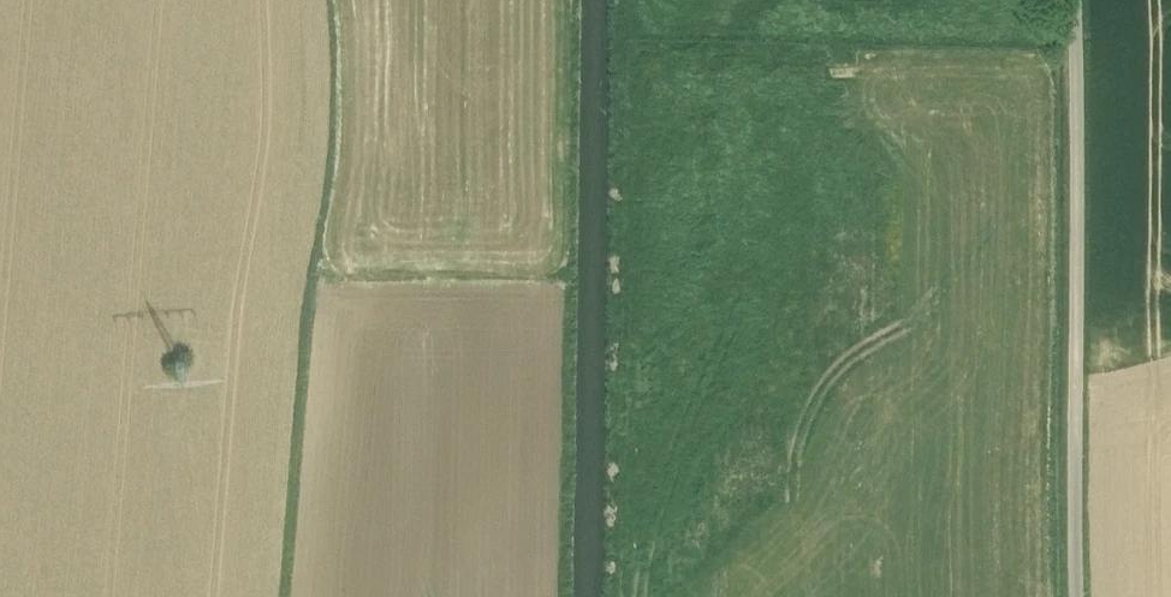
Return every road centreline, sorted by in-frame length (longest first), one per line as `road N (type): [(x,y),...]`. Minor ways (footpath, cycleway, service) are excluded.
road 1 (track): [(1076,596),(1072,0)]

